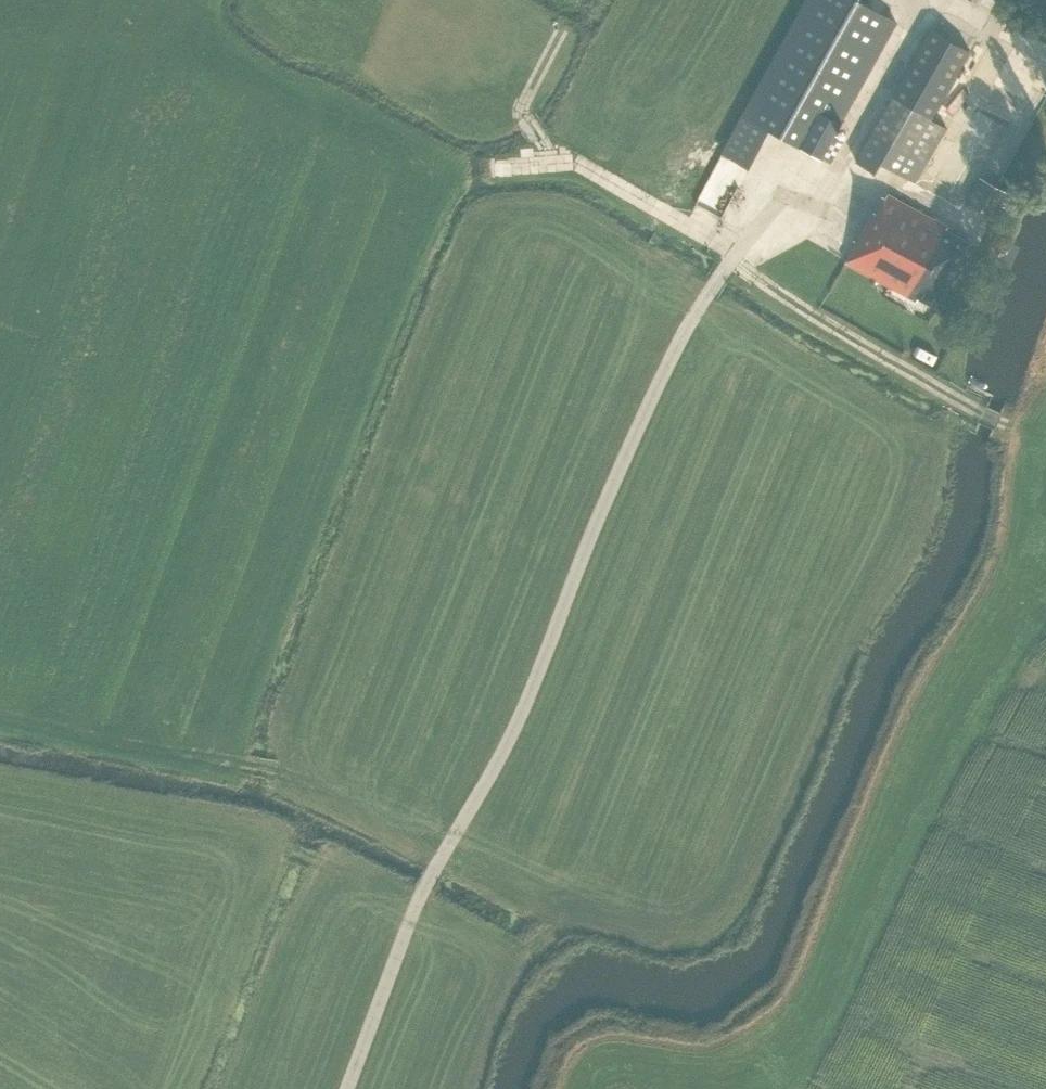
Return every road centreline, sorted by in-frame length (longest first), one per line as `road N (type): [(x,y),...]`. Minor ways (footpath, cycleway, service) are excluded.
road 1 (track): [(730,262),(981,412),(1045,443)]
road 2 (track): [(738,250),(574,163),(446,172)]

